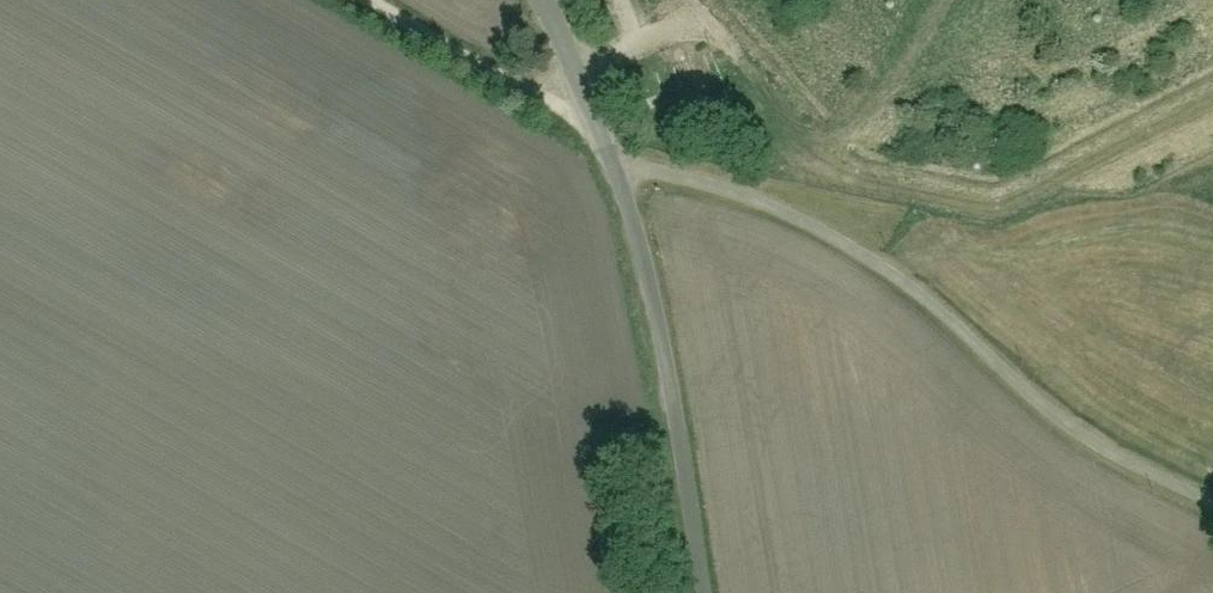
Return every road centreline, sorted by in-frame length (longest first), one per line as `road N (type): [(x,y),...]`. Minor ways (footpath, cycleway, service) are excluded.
road 1 (track): [(1212,510),(1076,438),(919,293),(805,226),(666,174),(617,165)]
road 2 (unclassified): [(707,592),(671,363),(597,115)]
road 3 (residential): [(368,0),(499,76),(597,115)]
road 4 (unclassified): [(597,115),(548,0)]

